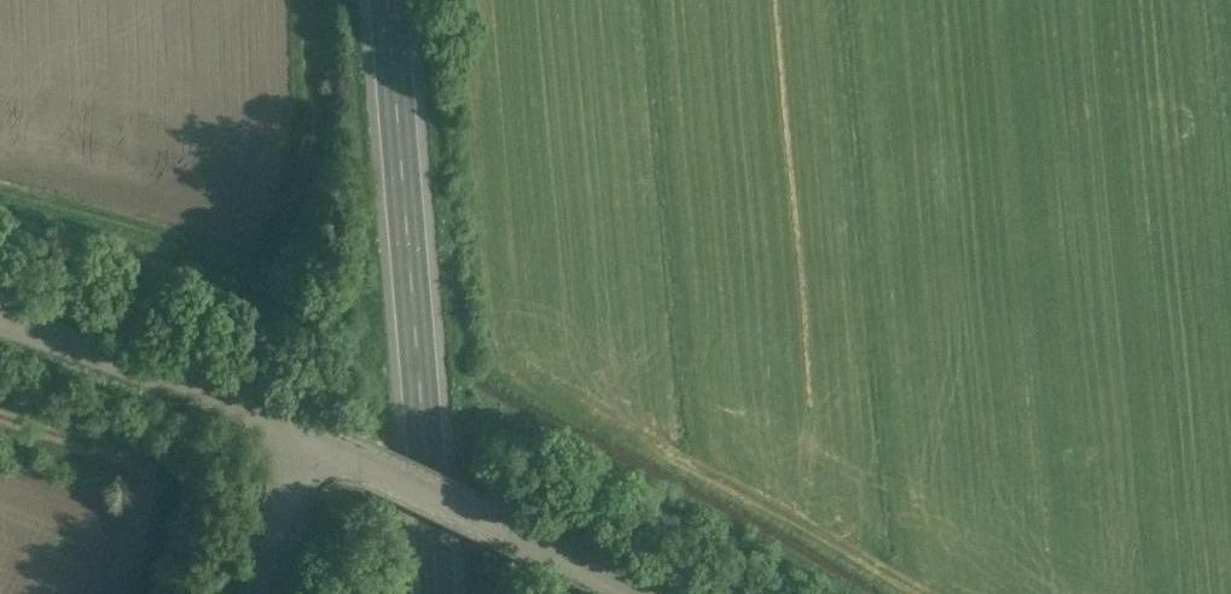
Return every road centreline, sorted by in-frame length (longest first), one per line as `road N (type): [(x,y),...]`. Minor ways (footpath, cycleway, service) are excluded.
road 1 (primary): [(438,593),(388,0)]
road 2 (unclassified): [(640,593),(306,432)]
road 3 (unclassified): [(306,432),(125,356),(0,321)]
road 4 (track): [(928,593),(715,470)]
road 5 (track): [(0,194),(184,242)]
road 6 (residential): [(306,432),(261,593)]
road 7 (track): [(0,421),(153,475)]

